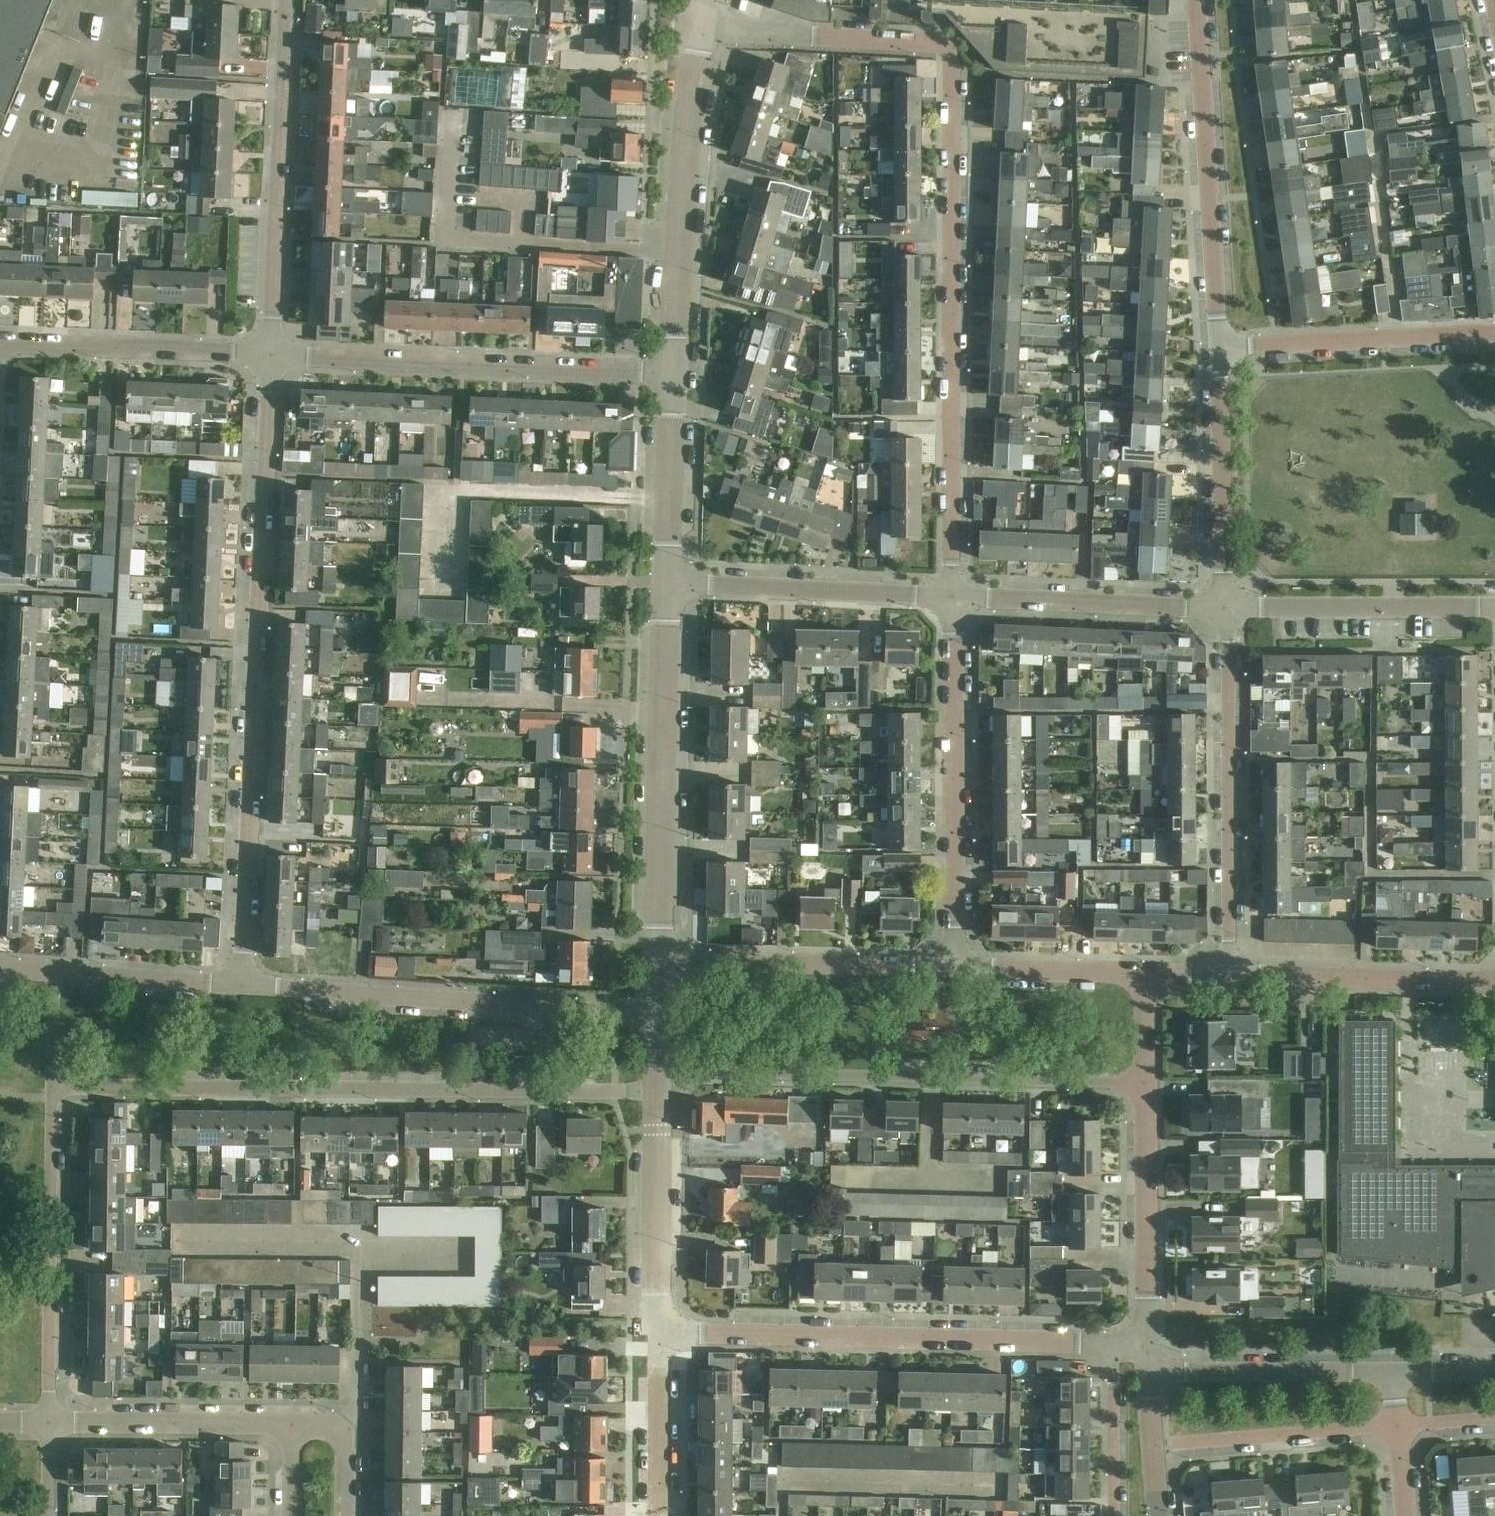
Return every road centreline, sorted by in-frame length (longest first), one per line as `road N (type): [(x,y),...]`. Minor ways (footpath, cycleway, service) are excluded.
road 1 (residential): [(699,31),(942,42),(951,53),(954,598)]
road 2 (residential): [(243,986),(272,355)]
road 3 (residential): [(55,1087),(659,1093)]
road 4 (residential): [(1151,1083),(658,1073)]
road 5 (residential): [(1117,1348),(657,1332)]
road 6 (residential): [(659,1016),(243,986)]
road 7 (residential): [(675,374),(272,355)]
road 8 (residential): [(660,961),(668,585)]
road 9 (residential): [(953,970),(954,598)]
road 10 (residential): [(1226,975),(1227,607)]
road 11 (residential): [(1226,361),(1198,0)]
road 12 (residential): [(272,355),(294,0)]
road 13 (residential): [(675,374),(699,31)]
road 14 (residential): [(53,1421),(55,1087)]
road 15 (residential): [(953,970),(660,961)]
road 16 (residential): [(954,598),(668,585)]
road 17 (residential): [(1153,1362),(1151,1083)]
road 18 (residential): [(1227,607),(954,598)]
road 19 (residential): [(272,355),(0,342)]
road 20 (residential): [(1226,361),(1494,339)]
road 21 (residential): [(1226,975),(1494,979)]
road 22 (residential): [(1494,609),(1227,607)]
road 23 (residential): [(1402,1364),(1153,1362)]
road 24 (residential): [(1227,607),(1226,361)]
road 25 (residential): [(1155,1445),(1398,1424)]
road 26 (residential): [(53,1421),(293,1423)]
road 27 (residential): [(657,1332),(659,1093)]
road 28 (residential): [(668,585),(675,374)]
road 29 (residential): [(1153,974),(953,970)]
road 30 (residential): [(343,1431),(358,1405),(364,1239)]
road 31 (residential): [(243,986),(56,973)]
road 32 (residential): [(656,1515),(657,1332)]
road 33 (residential): [(1117,1348),(1113,1515)]

